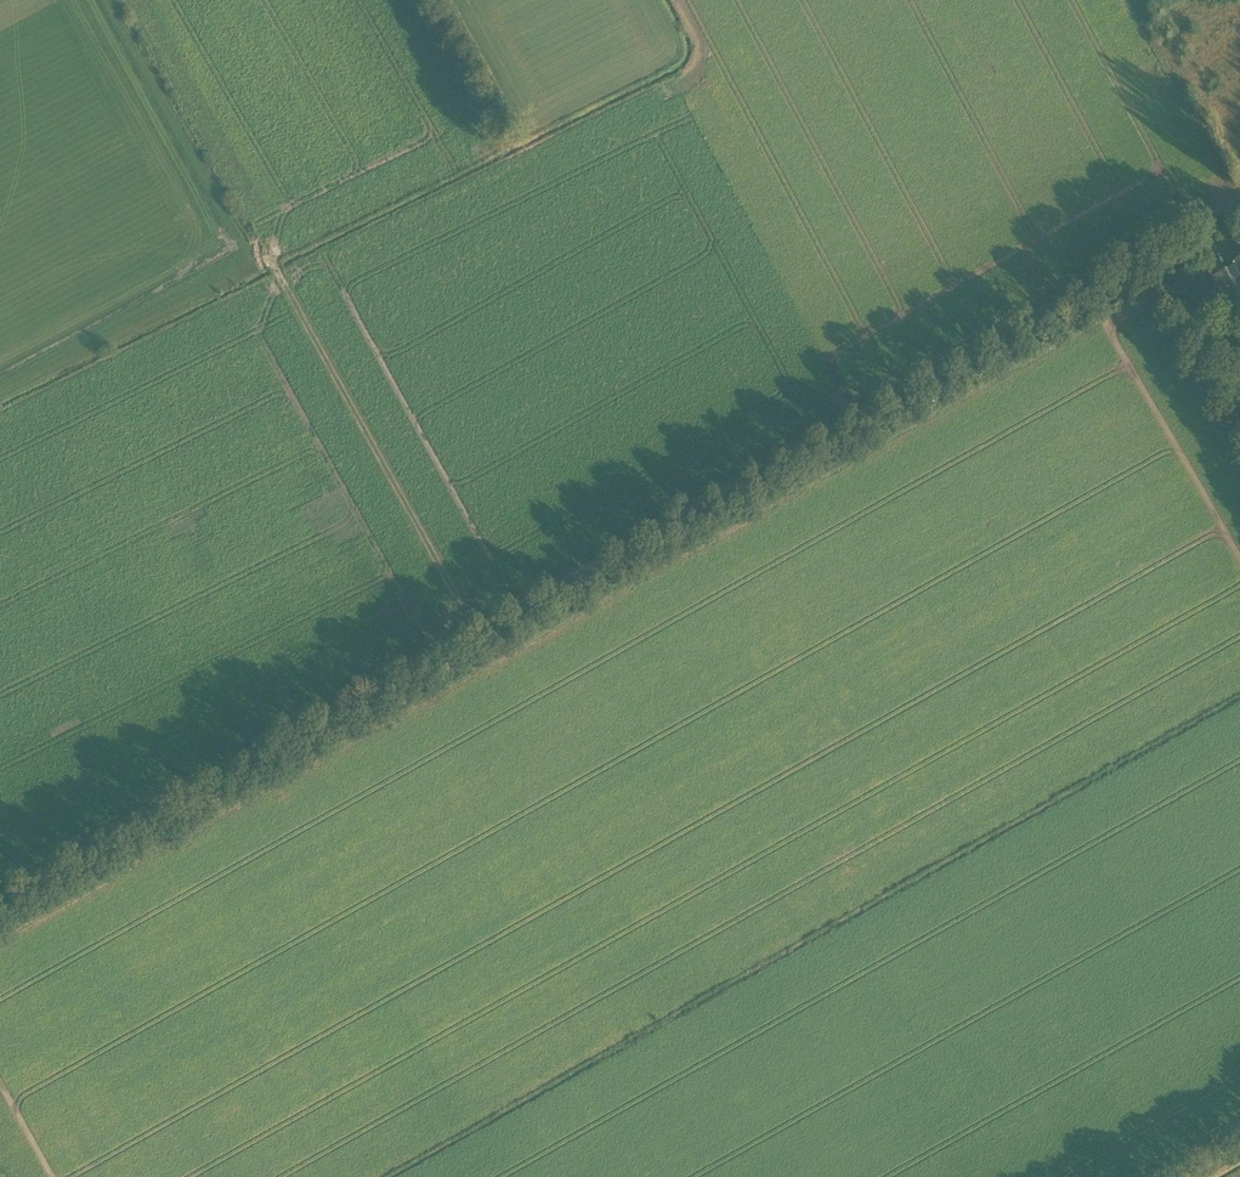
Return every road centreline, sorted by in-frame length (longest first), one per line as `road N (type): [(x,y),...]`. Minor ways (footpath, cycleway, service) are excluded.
road 1 (unclassified): [(0,900),(1096,269),(1239,197)]

